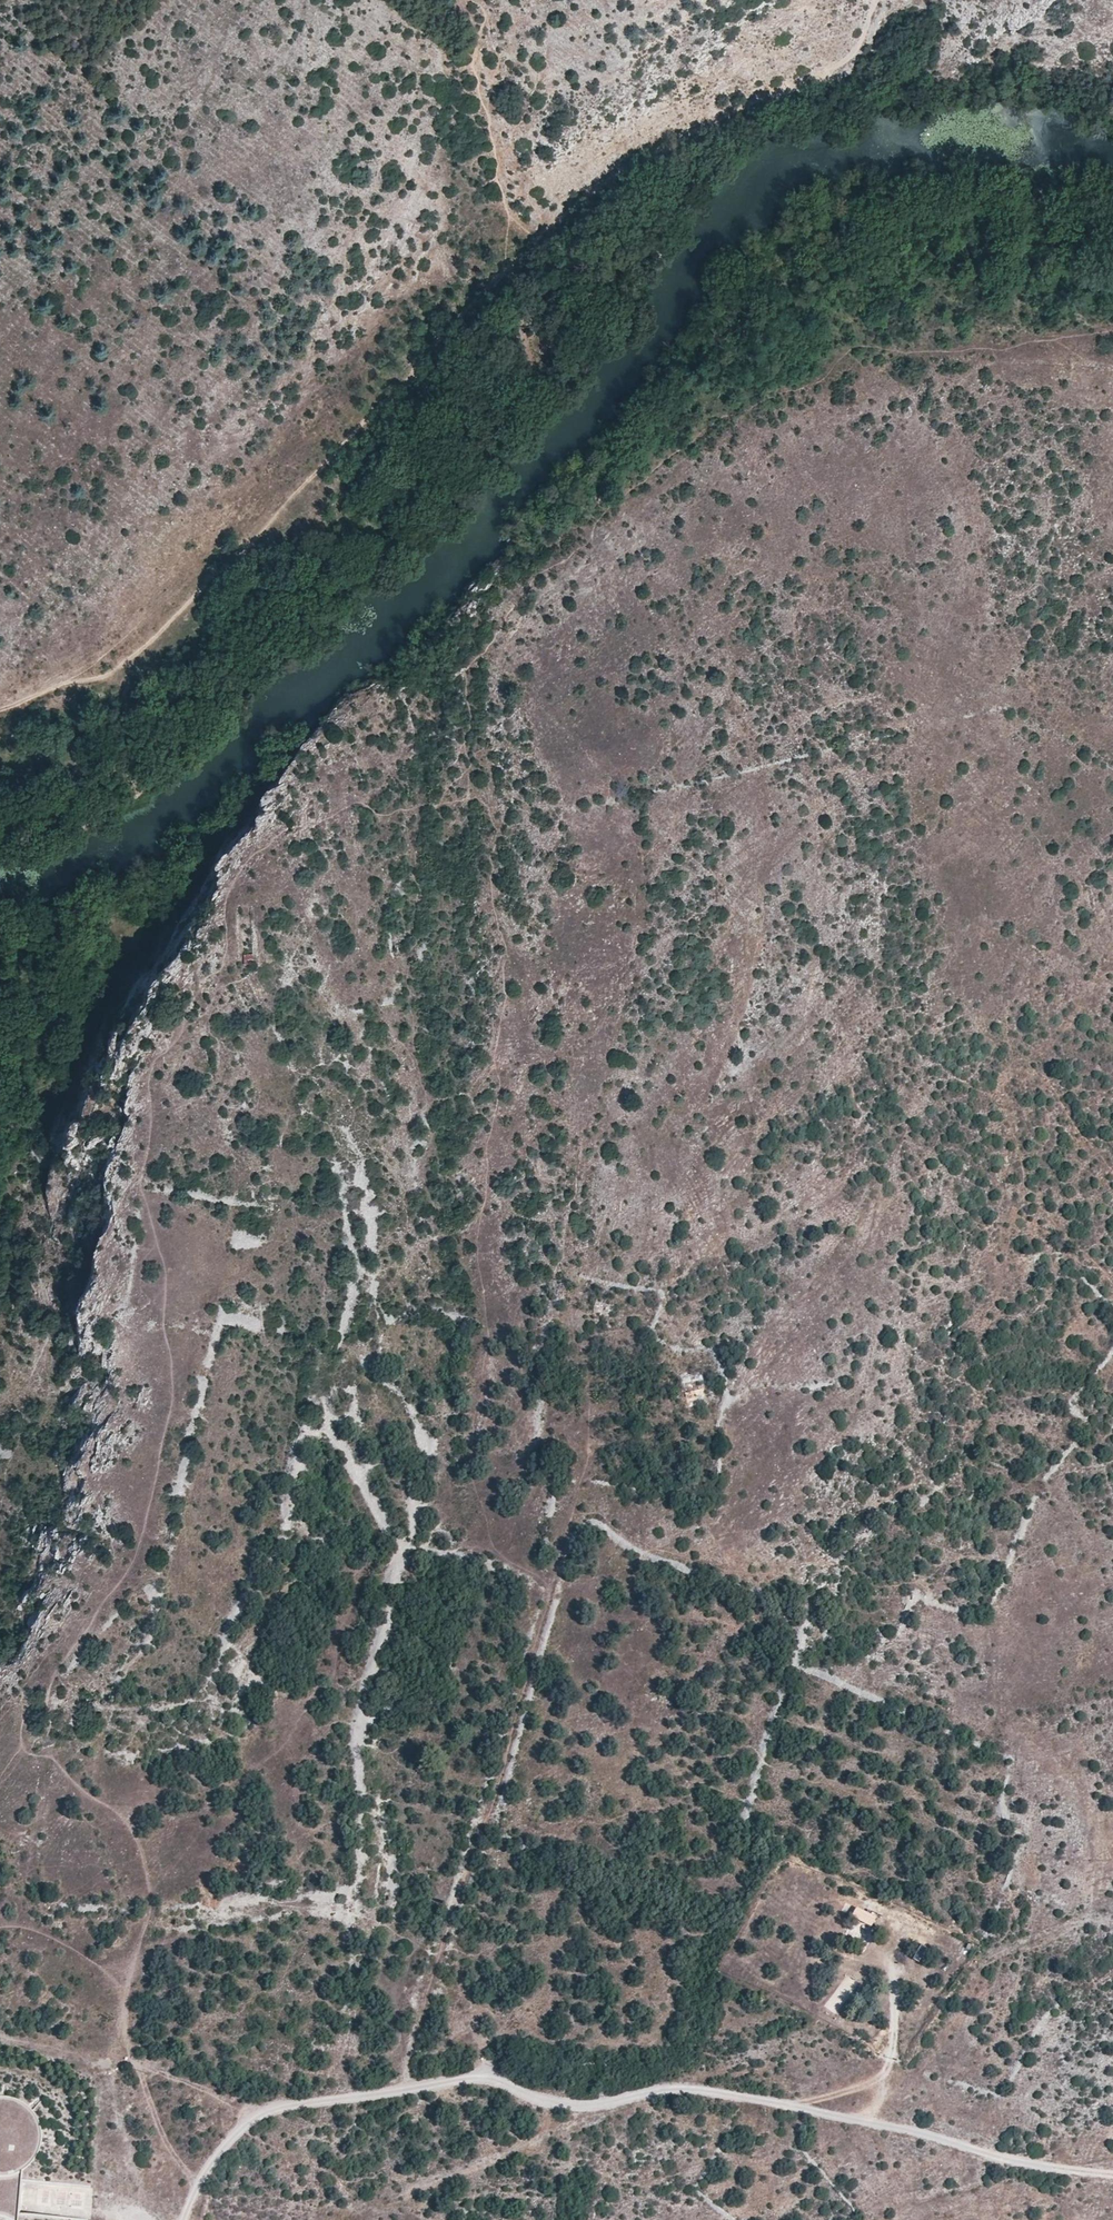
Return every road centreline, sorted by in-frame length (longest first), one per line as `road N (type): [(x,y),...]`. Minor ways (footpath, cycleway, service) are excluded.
road 1 (track): [(876,0),(852,50),(835,67),(724,115),(568,207),(483,285),(324,461),(120,667),(0,707)]
road 2 (track): [(1112,2174),(1018,2162),(706,2087),(572,2105),(497,2078),(463,2076),(259,2112),(226,2140),(184,2219)]
road 3 (track): [(193,2192),(121,2026),(148,1919),(141,1845),(118,1815),(69,1779),(50,1749)]
road 4 (track): [(129,1989),(29,1928),(0,1928)]
road 5 (track): [(259,2112),(135,2059)]

